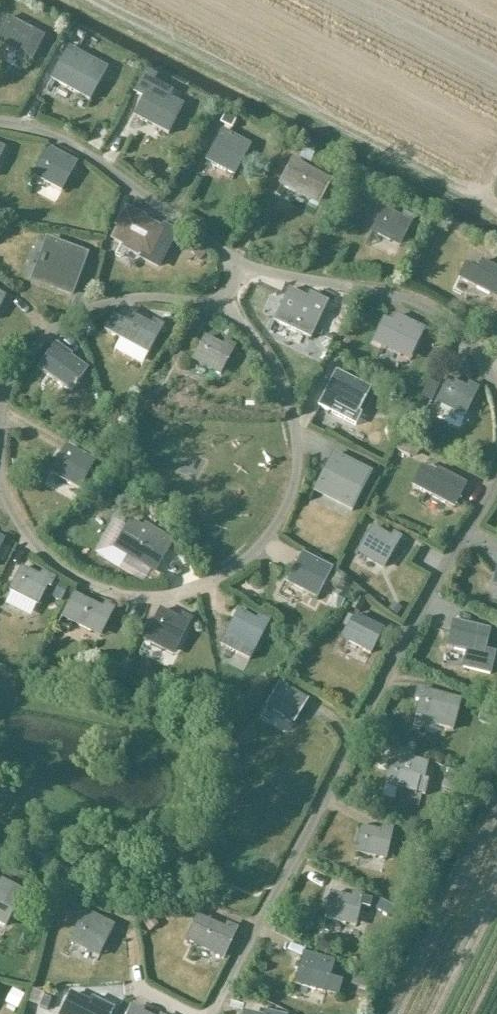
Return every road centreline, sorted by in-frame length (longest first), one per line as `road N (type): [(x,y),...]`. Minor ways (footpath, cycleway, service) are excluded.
road 1 (track): [(274,894),(102,869),(43,848),(0,815)]

